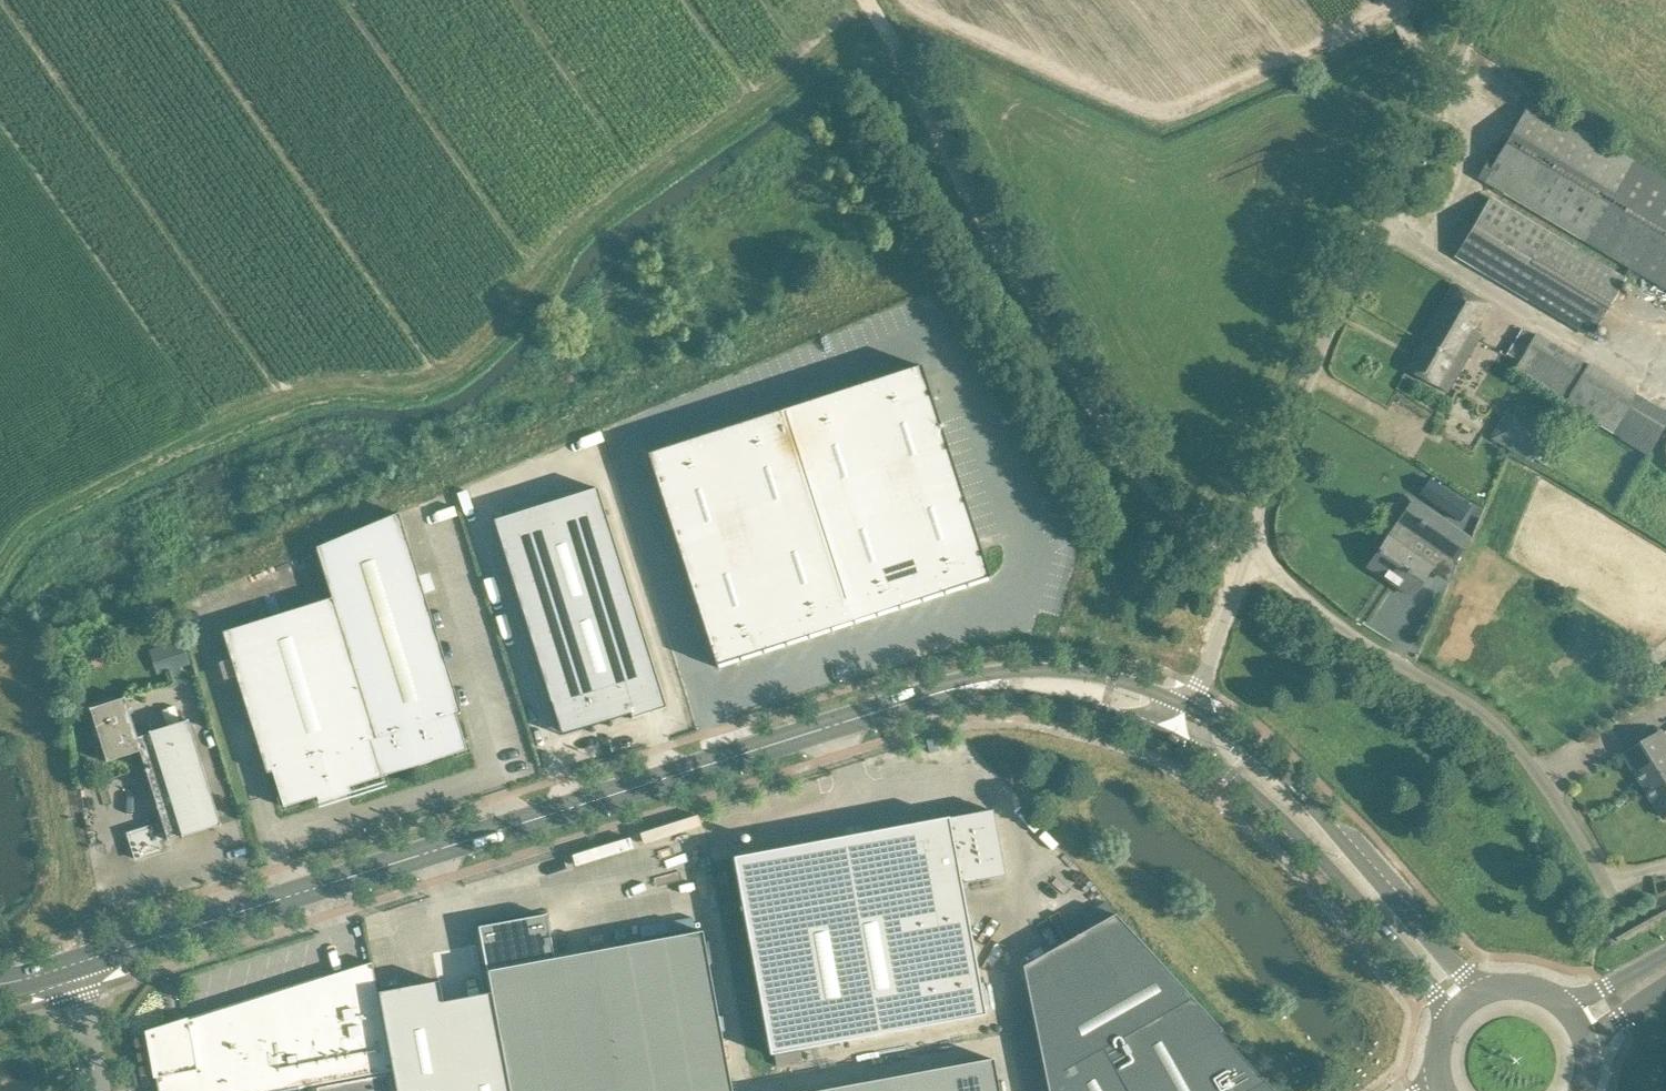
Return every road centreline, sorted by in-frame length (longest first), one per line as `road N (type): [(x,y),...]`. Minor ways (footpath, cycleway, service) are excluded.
road 1 (secondary): [(75,964),(943,692)]
road 2 (unclassified): [(1188,706),(1331,320),(1481,0)]
road 3 (track): [(1246,561),(1177,520),(1116,443),(870,0)]
road 4 (secondary): [(1494,987),(1462,972),(1258,752),(1188,706)]
road 5 (secondary): [(1213,762),(1278,816),(1375,919),(1438,997),(1445,1025)]
road 6 (secondary): [(1188,706),(1129,682),(1054,670),(1002,671),(943,692)]
road 7 (secondary): [(943,692),(1035,697),(1122,717)]
road 8 (unclassified): [(99,1090),(75,964)]
road 9 (secondary): [(1665,953),(1584,995),(1555,999)]

